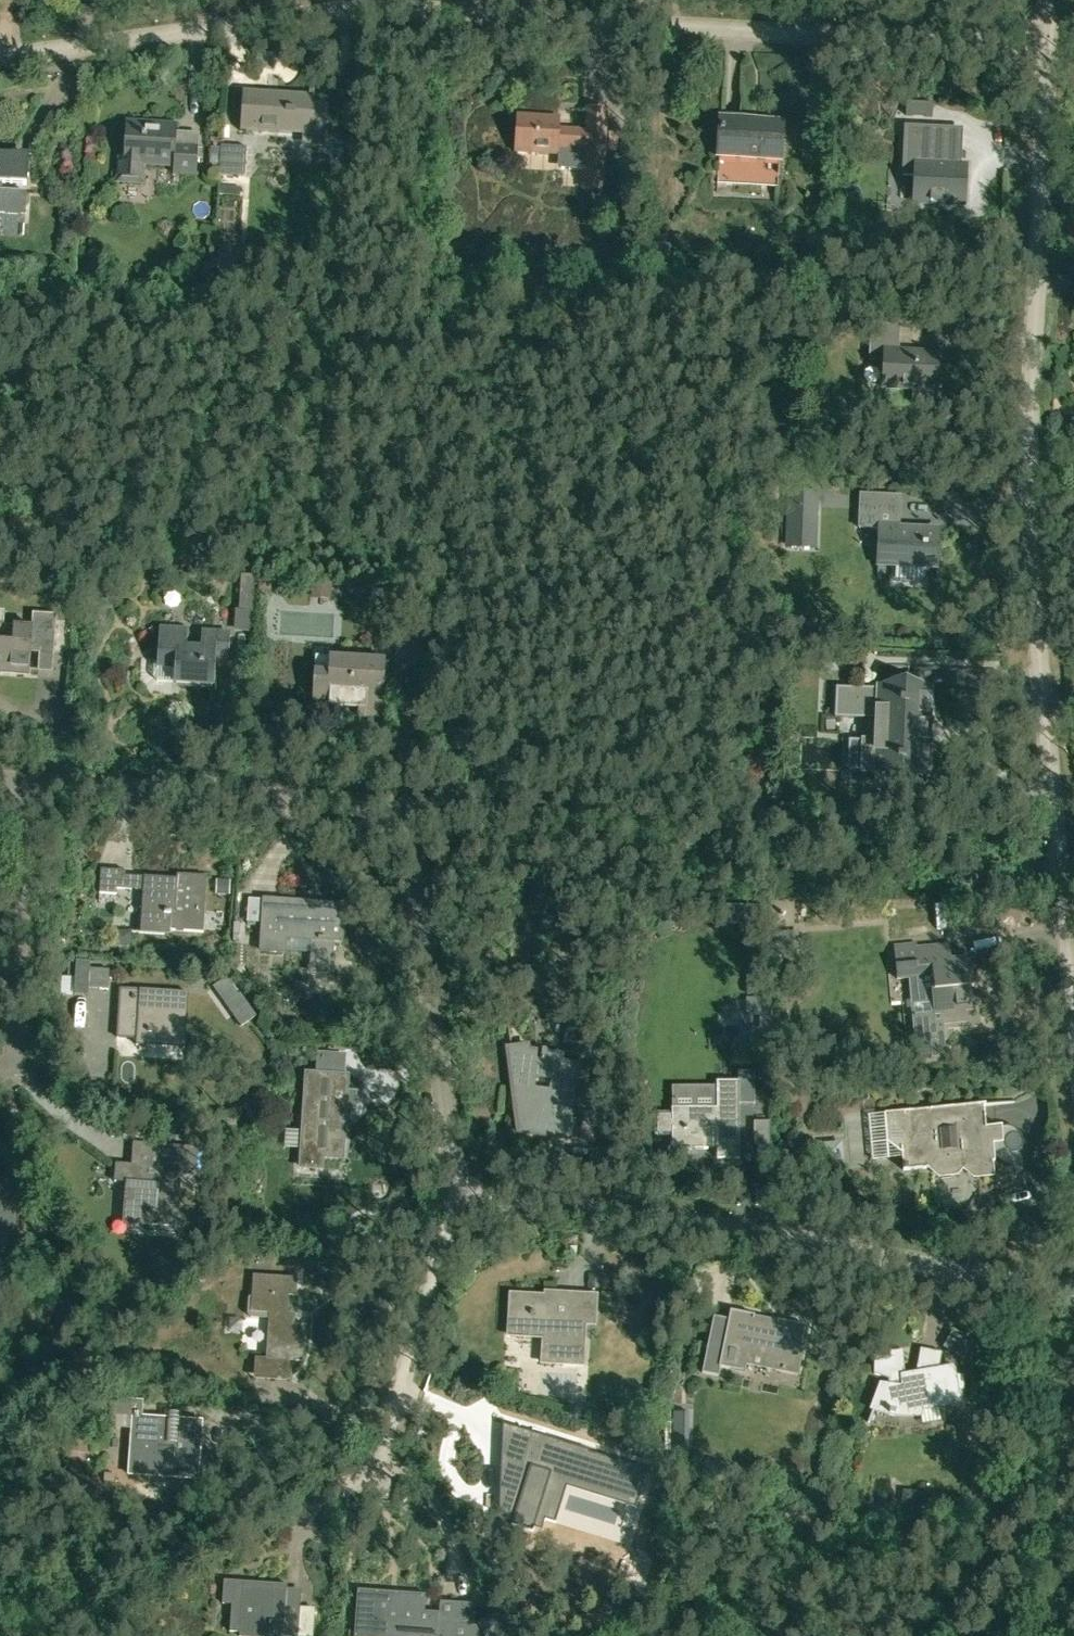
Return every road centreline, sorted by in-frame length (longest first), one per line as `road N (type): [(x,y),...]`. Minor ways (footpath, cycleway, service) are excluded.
road 1 (unclassified): [(1047,47),(389,8),(0,58)]
road 2 (unclassified): [(1073,1030),(1030,578),(1027,459),(1047,47)]
road 3 (unclassified): [(463,1185),(444,1131),(450,1094),(407,819),(387,800),(33,784)]
road 4 (unclassified): [(1073,1291),(463,1185)]
road 5 (unclassified): [(308,1568),(325,1496),(380,1437),(463,1185)]
road 6 (unclassified): [(14,1094),(33,784)]

